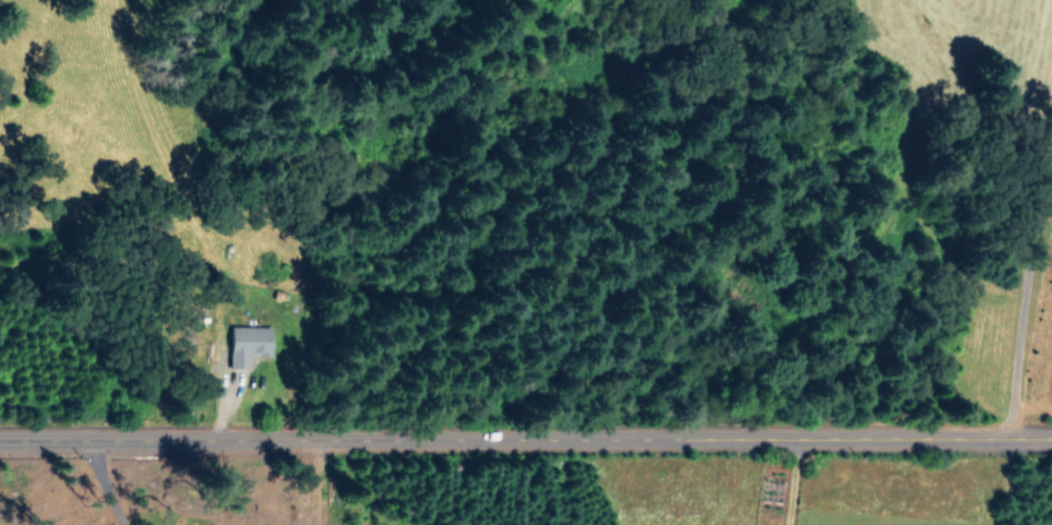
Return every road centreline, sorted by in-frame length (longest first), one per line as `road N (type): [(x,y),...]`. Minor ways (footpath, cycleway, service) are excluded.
road 1 (residential): [(0,441),(793,441)]
road 2 (track): [(107,0),(129,83),(225,319),(207,441)]
road 3 (tertiary): [(1051,440),(793,441)]

